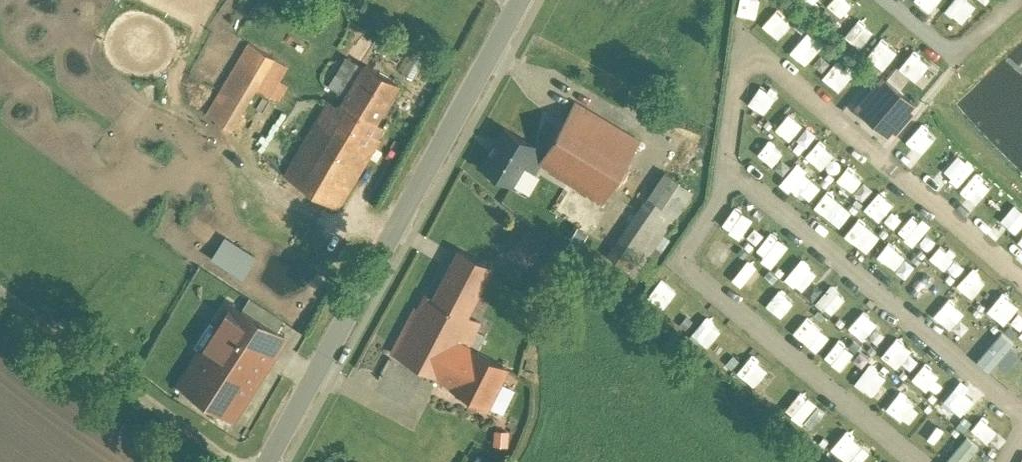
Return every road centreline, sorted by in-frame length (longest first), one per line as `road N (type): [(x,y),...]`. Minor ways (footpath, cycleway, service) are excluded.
road 1 (track): [(926,461),(685,263),(732,171),(745,39)]
road 2 (tertiary): [(270,461),(517,0)]
road 3 (track): [(732,171),(1021,409)]
road 4 (track): [(745,39),(1021,271)]
road 5 (unclassified): [(0,287),(238,461)]
road 6 (track): [(1013,0),(955,54),(889,0)]

